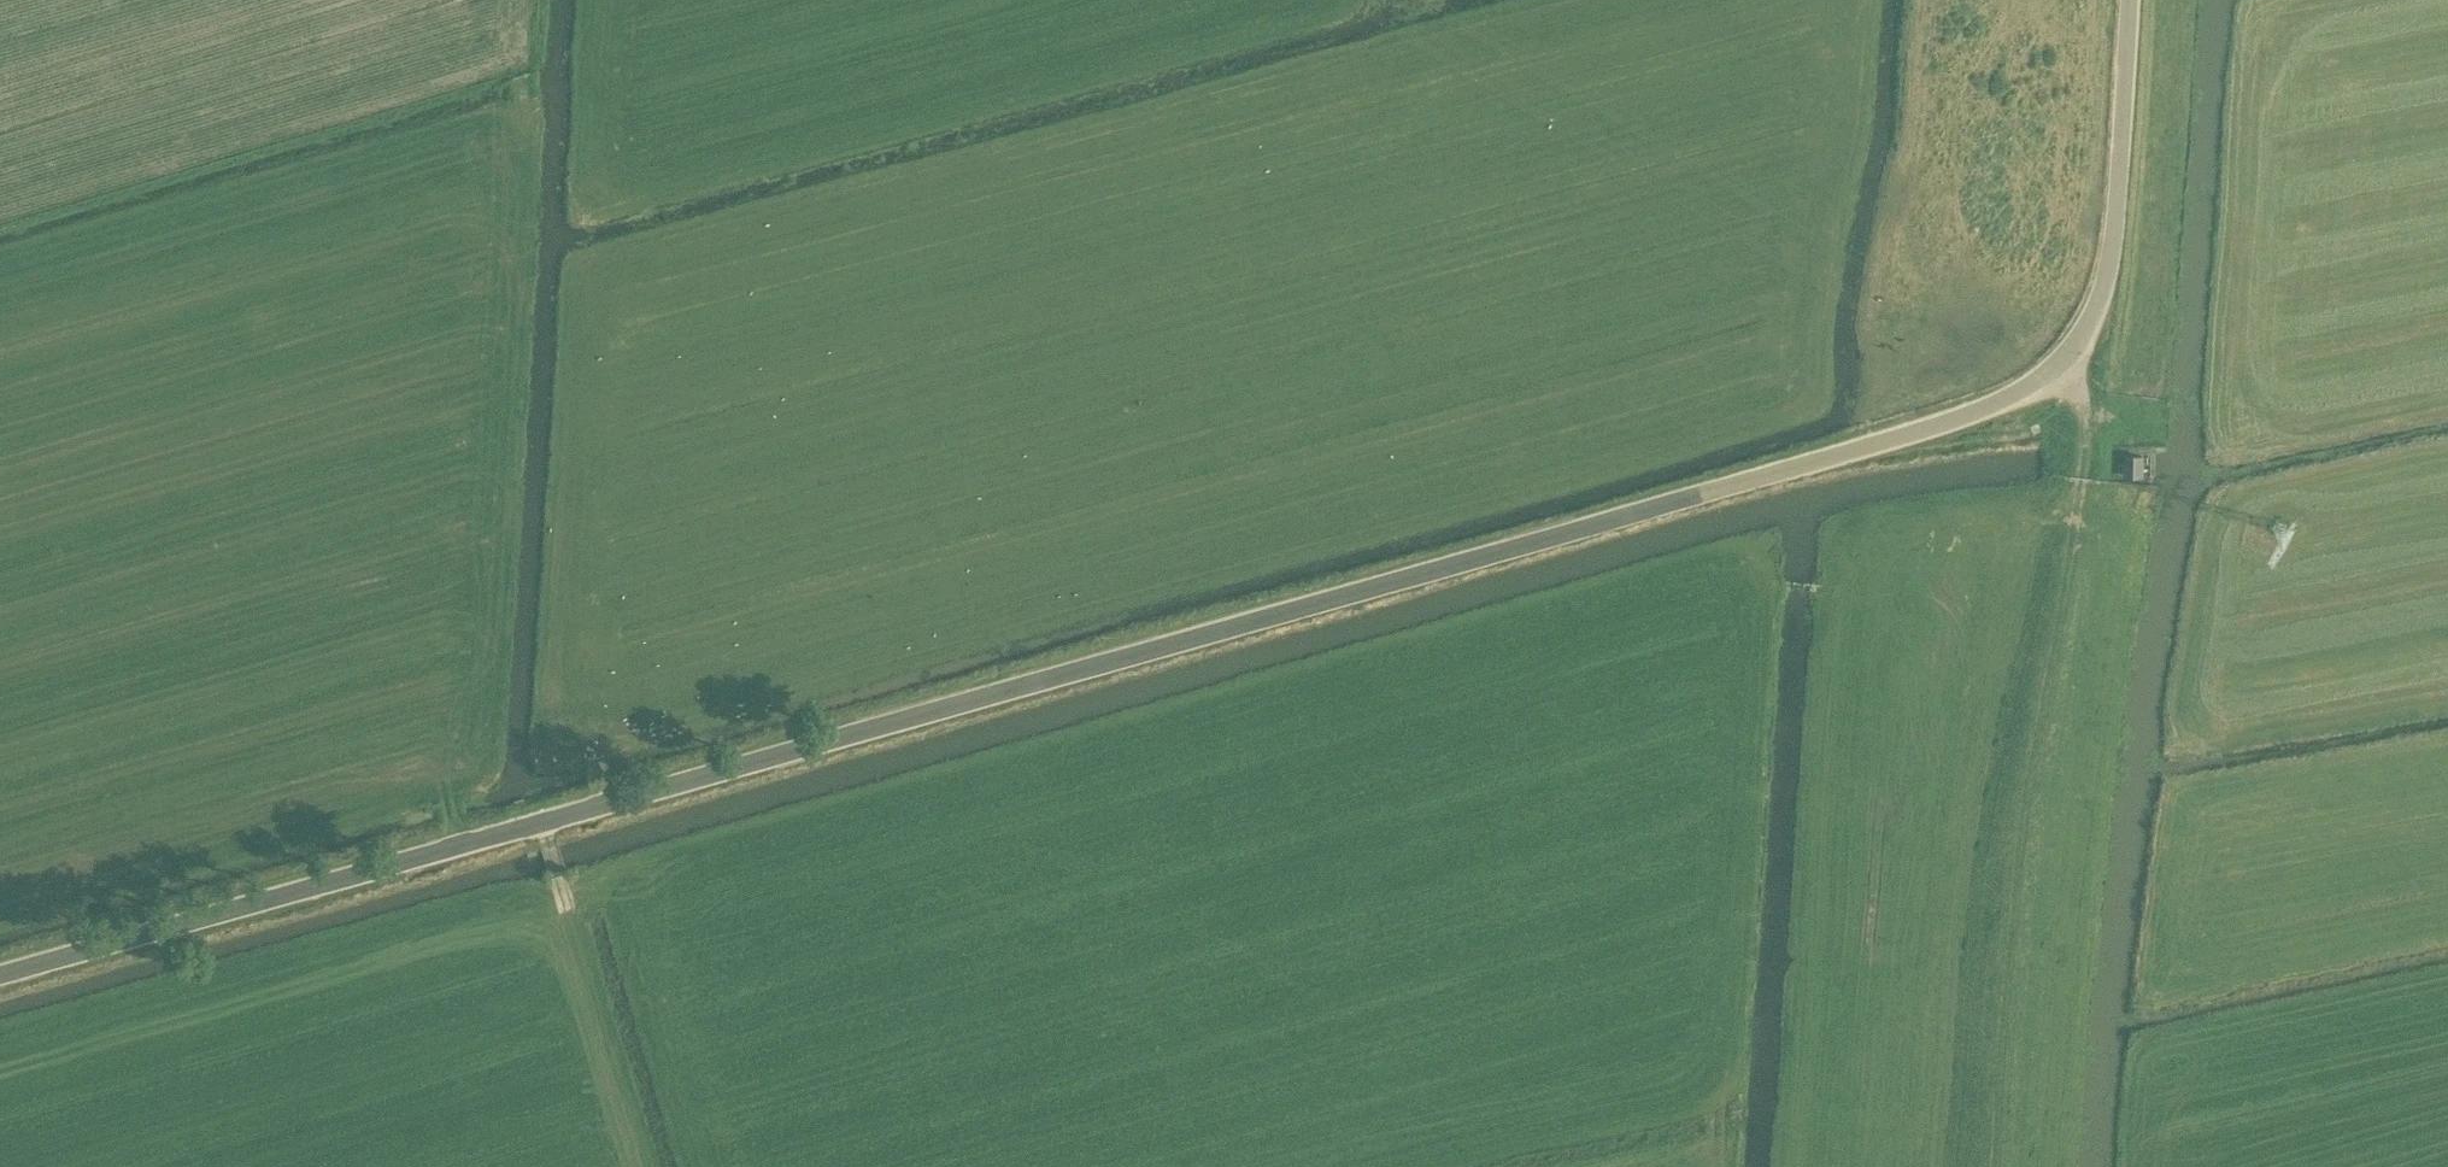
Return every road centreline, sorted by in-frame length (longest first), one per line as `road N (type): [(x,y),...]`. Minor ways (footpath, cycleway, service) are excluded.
road 1 (unclassified): [(0,979),(1749,486),(1958,422),(2034,389),(2075,351),(2101,298),(2111,256),(2127,0)]

